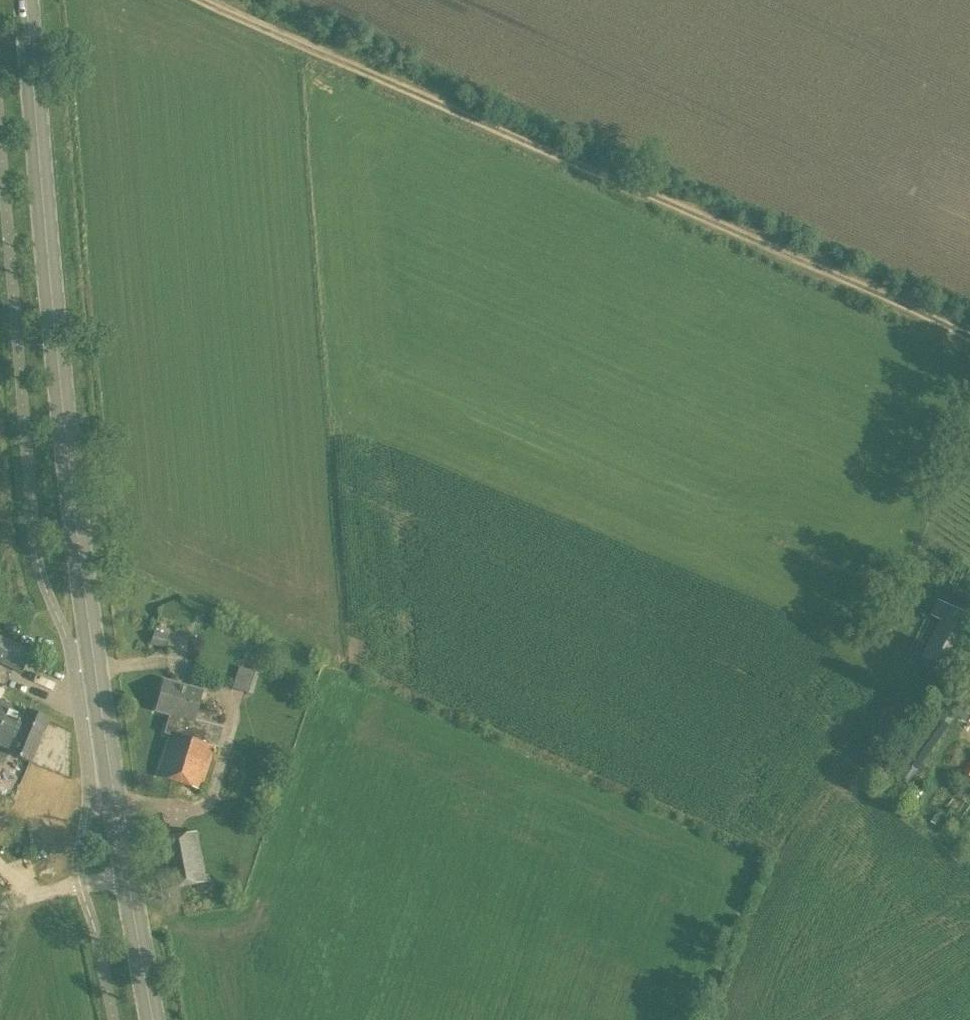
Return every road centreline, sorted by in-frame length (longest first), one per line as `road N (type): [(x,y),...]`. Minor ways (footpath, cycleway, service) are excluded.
road 1 (secondary): [(126,876),(83,571),(26,0)]
road 2 (track): [(969,336),(211,0)]
road 3 (secondary): [(155,1019),(126,876)]

